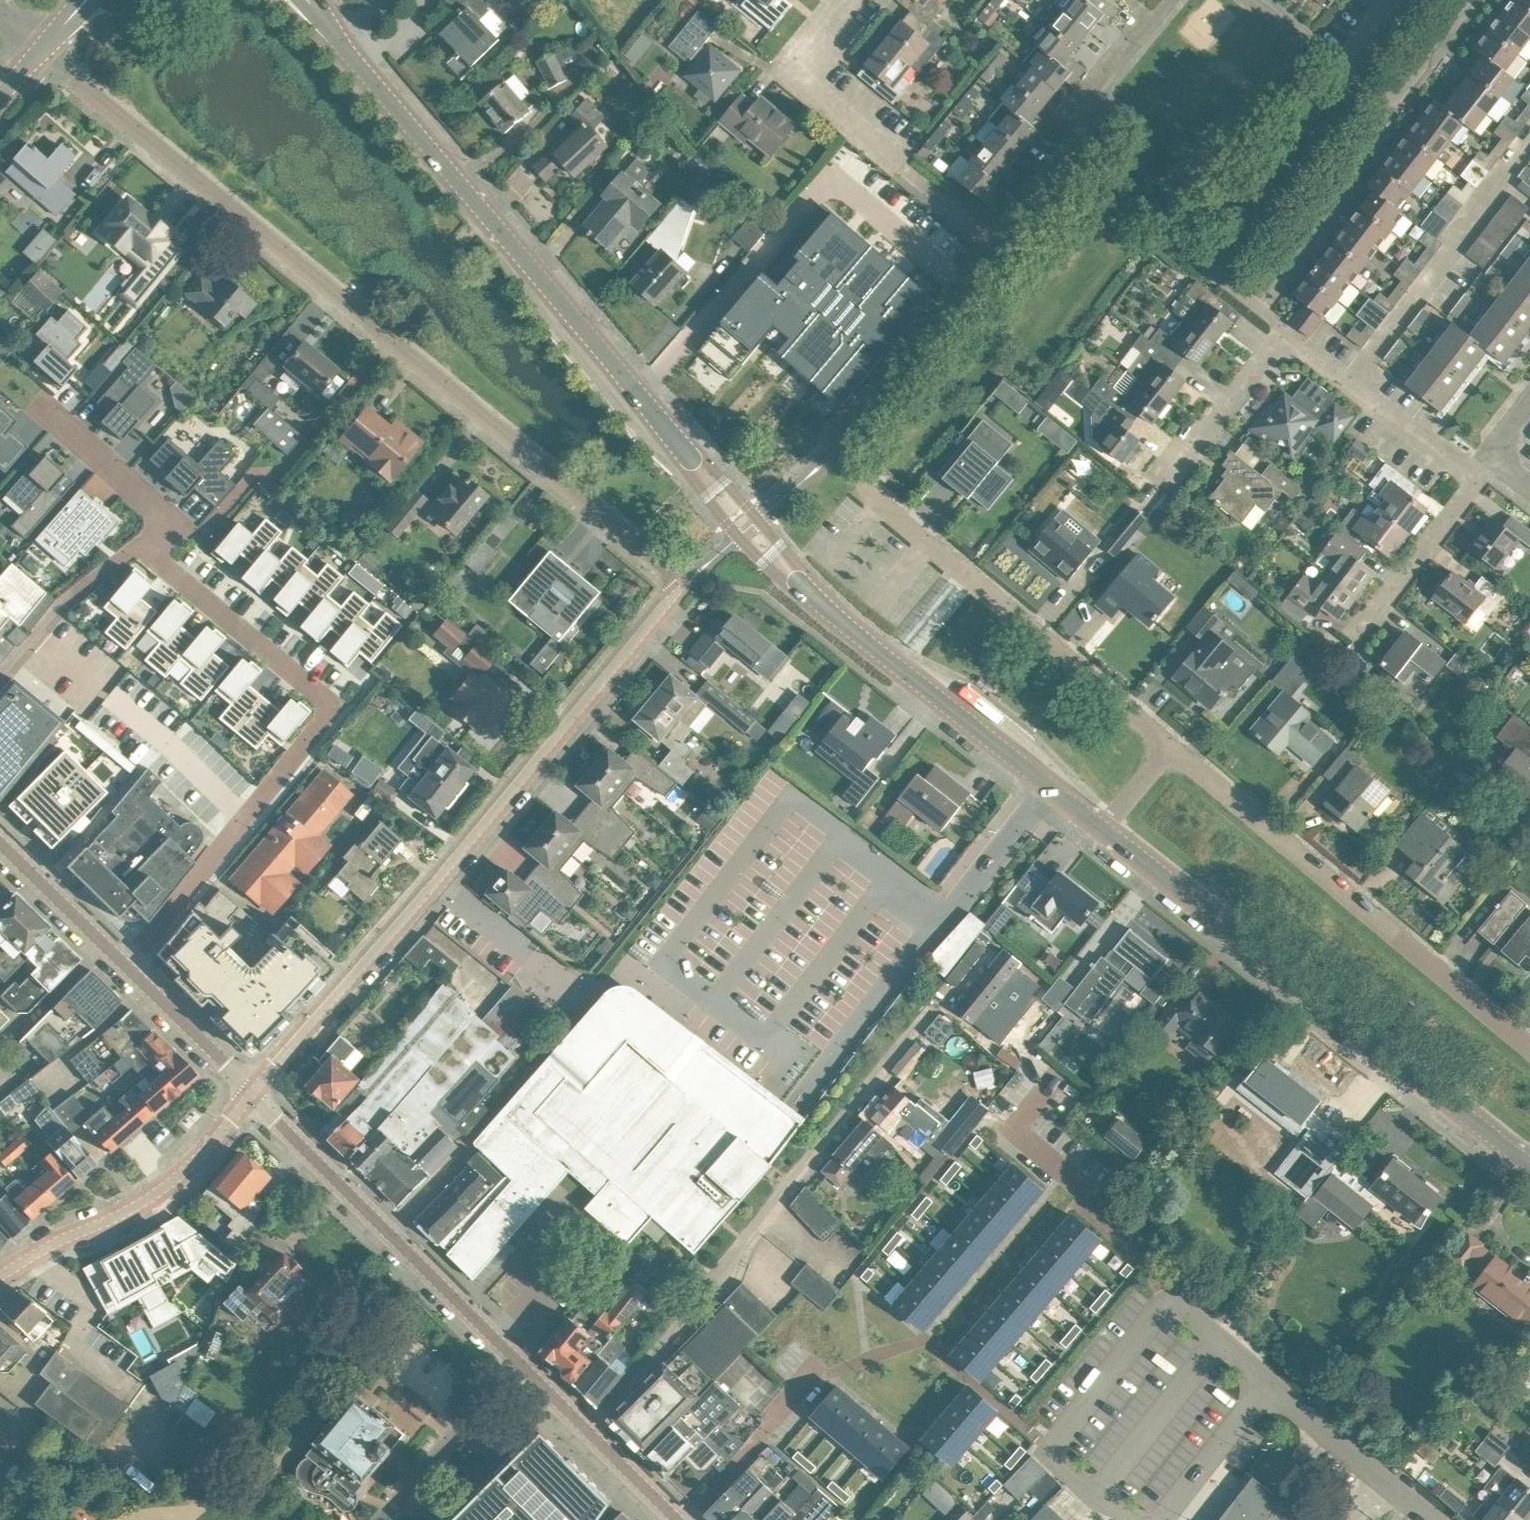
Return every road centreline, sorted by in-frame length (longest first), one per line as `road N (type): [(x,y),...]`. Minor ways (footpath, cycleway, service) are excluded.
road 1 (residential): [(253,1092),(680,588),(672,572),(40,52)]
road 2 (residential): [(587,1429),(683,1325),(977,953)]
road 3 (secondary): [(690,458),(307,0)]
road 4 (residential): [(830,455),(981,271),(989,239),(1095,114),(1093,91),(1170,0)]
road 5 (residential): [(126,964),(322,723),(325,708),(320,693),(142,545)]
road 6 (secondary): [(1529,1165),(1104,829)]
road 7 (residential): [(253,1092),(587,1429)]
road 8 (residential): [(1529,1049),(1169,748)]
road 9 (residential): [(1167,476),(1286,333),(1477,480)]
road 10 (secondary): [(1104,829),(801,585)]
road 11 (residential): [(1169,748),(881,504)]
road 12 (residential): [(253,1092),(161,1190),(0,1275)]
road 13 (residential): [(36,401),(162,518),(142,545)]
road 14 (residential): [(1473,0),(1456,24),(1439,30),(1385,108),(1335,70)]
road 15 (residential): [(142,545),(58,610),(0,679)]
road 16 (residential): [(1359,634),(1477,480)]
road 17 (residential): [(685,1519),(812,1373)]
road 18 (residential): [(126,964),(253,1092)]
road 19 (residential): [(0,842),(126,964)]
road 20 (secondary): [(690,458),(739,536),(801,585)]
road 21 (secondary): [(801,585),(757,519),(690,458)]
road 22 (residential): [(587,1429),(678,1519)]

